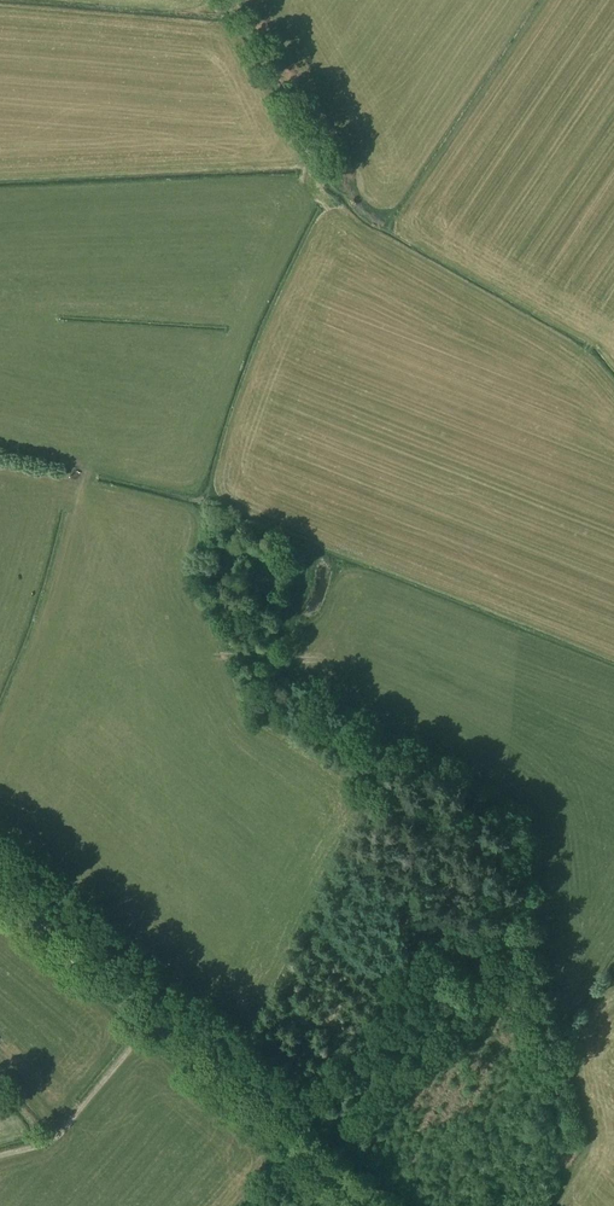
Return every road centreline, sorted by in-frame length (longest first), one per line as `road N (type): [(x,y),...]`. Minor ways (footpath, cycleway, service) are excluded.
road 1 (unclassified): [(375,1205),(0,891)]

